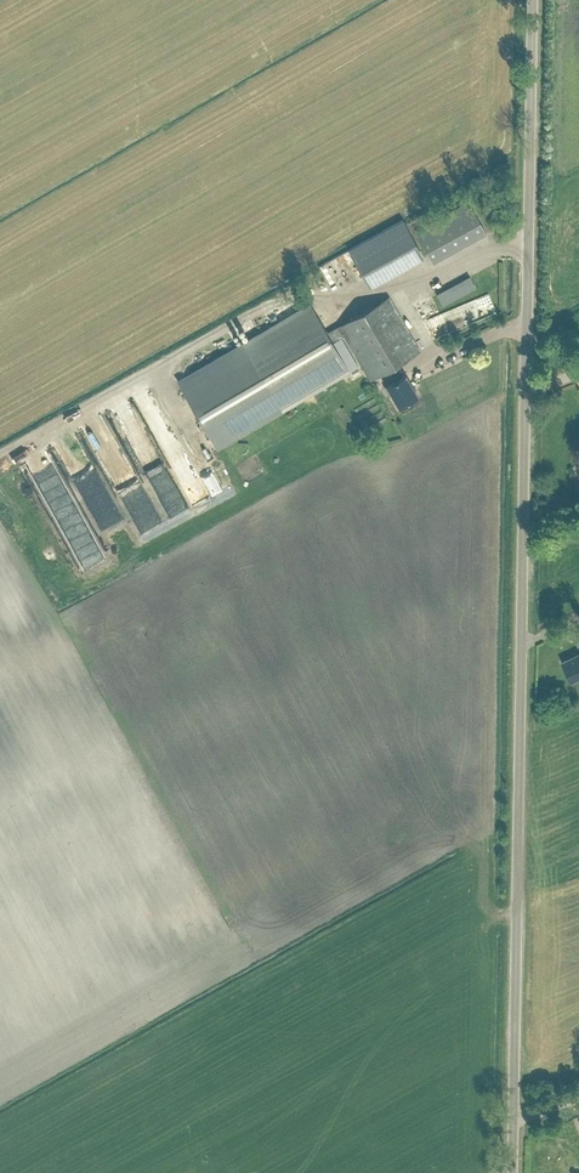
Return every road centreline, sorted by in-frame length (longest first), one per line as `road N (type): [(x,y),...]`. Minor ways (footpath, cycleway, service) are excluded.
road 1 (unclassified): [(513,1172),(534,0)]

